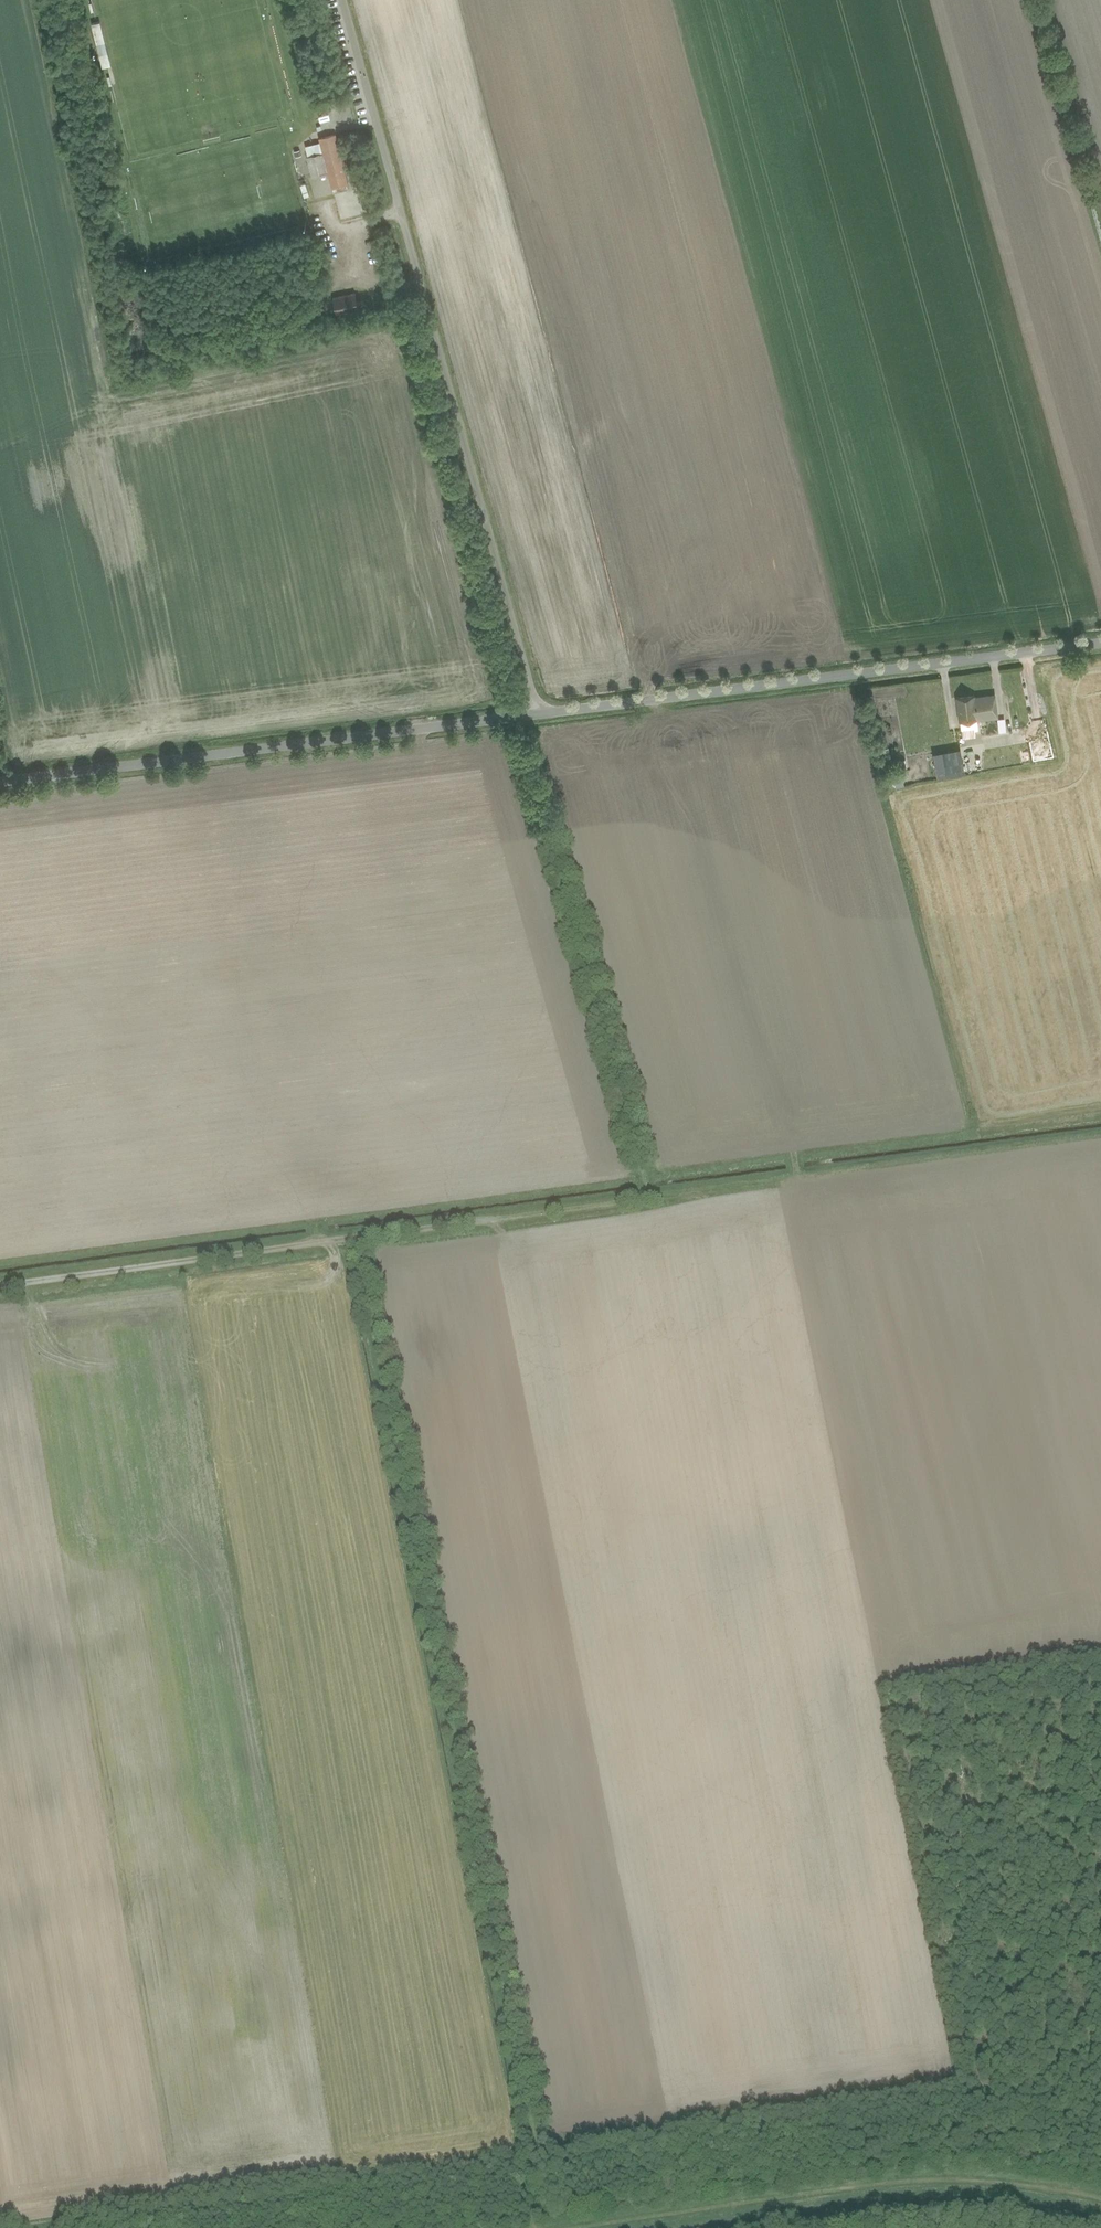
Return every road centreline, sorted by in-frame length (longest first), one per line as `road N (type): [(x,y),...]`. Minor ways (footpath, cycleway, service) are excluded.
road 1 (track): [(354,1235),(645,1192),(413,352),(437,339)]
road 2 (track): [(354,1235),(543,2150),(539,2227)]
road 3 (unclassified): [(344,0),(536,710)]
road 4 (tertiary): [(536,710),(1100,641)]
road 5 (tertiary): [(0,780),(536,710)]
road 6 (track): [(0,1283),(354,1235)]
road 7 (track): [(844,2188),(588,2227)]
road 8 (track): [(1100,2197),(997,2181),(844,2188)]

